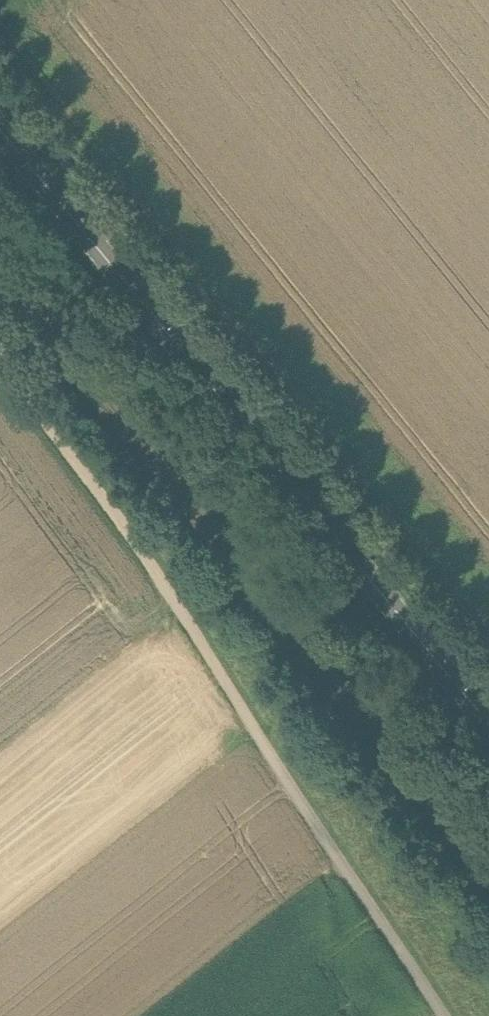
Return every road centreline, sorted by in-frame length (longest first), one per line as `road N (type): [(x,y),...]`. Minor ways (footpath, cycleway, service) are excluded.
road 1 (track): [(0,357),(444,1015)]
road 2 (tertiary): [(488,725),(0,131)]

